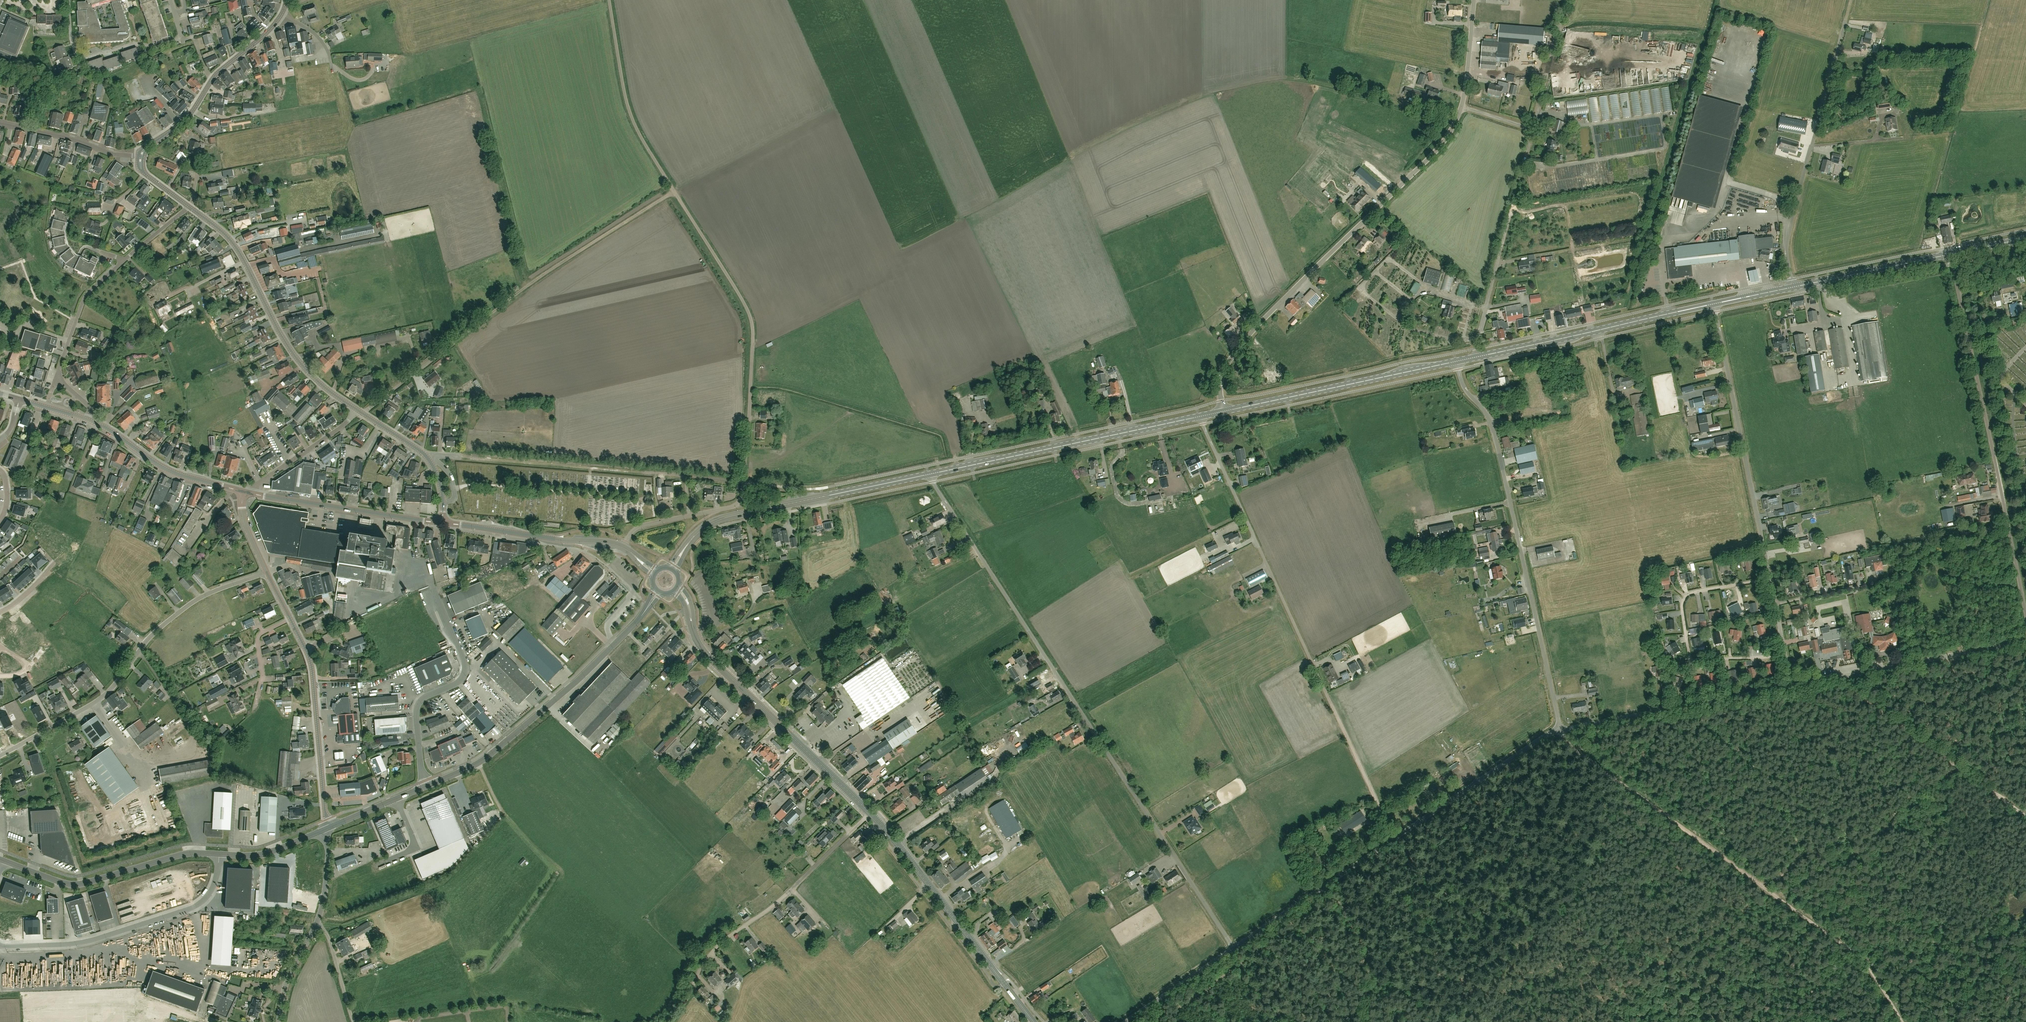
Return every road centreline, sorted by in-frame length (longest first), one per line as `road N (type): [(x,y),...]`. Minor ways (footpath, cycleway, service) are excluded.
road 1 (unclassified): [(1233,947),(929,474)]
road 2 (secondary): [(1034,1021),(883,828),(703,651),(690,609)]
road 3 (track): [(609,0),(631,116),(747,310),(751,368)]
road 4 (unclassified): [(1222,412),(1223,373),(1251,332),(1441,146),(1461,106)]
road 5 (unclassified): [(1233,947),(1561,729)]
road 6 (unclassified): [(1561,729),(1492,422),(1467,392),(1456,361)]
road 7 (unclassified): [(2025,615),(1951,254)]
road 8 (residential): [(0,756),(105,694),(154,633),(196,600),(267,573)]
road 9 (unclassified): [(1334,709),(1200,417)]
road 10 (primary): [(647,608),(494,752),(427,786)]
road 11 (unclassified): [(1770,580),(1713,304)]
road 12 (unclassified): [(1793,287),(1789,228),(1845,15)]
road 13 (track): [(445,349),(674,191)]
road 14 (primary): [(929,474),(1200,417)]
road 15 (tertiary): [(356,409),(296,359),(237,249),(189,207)]
road 16 (unclassified): [(219,854),(211,892),(194,907),(85,942),(0,946)]
road 17 (primary): [(687,545),(727,518),(929,474)]
road 18 (residential): [(1770,580),(1688,594),(1682,609),(1690,657),(1786,654)]
road 19 (primary): [(1477,357),(1713,304)]
road 20 (primary): [(1222,412),(1456,361)]
road 21 (track): [(870,813),(777,903),(717,947),(697,975)]
road 22 (unclassified): [(1792,685),(2025,641)]
road 23 (unclassified): [(1561,729),(1792,685)]
road 24 (unclassified): [(427,786),(416,711),(426,696),(461,679),(464,668),(432,586)]
road 25 (track): [(461,457),(686,476)]
road 26 (primary): [(219,854),(185,853),(72,885),(3,860)]
road 27 (tertiary): [(140,157),(267,32),(286,0)]
road 28 (tertiary): [(442,523),(246,492)]
road 29 (residential): [(69,341),(89,292),(189,207)]
road 30 (tertiary): [(624,548),(442,523)]
road 31 (residential): [(328,828),(306,649)]
road 32 (tertiary): [(246,492),(172,472),(88,420)]
road 33 (track): [(1456,120),(1287,77)]
road 34 (track): [(1767,890),(1627,788)]
road 35 (residential): [(183,38),(77,56),(69,0)]
road 36 (primary): [(1793,287),(1951,254)]
road 37 (unclassified): [(1477,357),(1512,206)]
road 38 (residential): [(0,123),(140,157)]
road 39 (track): [(1393,839),(1334,709)]
road 40 (track): [(479,763),(502,813),(562,872)]
road 41 (residential): [(246,492),(356,409)]
road 42 (unclassified): [(1534,128),(1567,0)]
road 43 (unclassified): [(1124,1021),(1233,947)]

